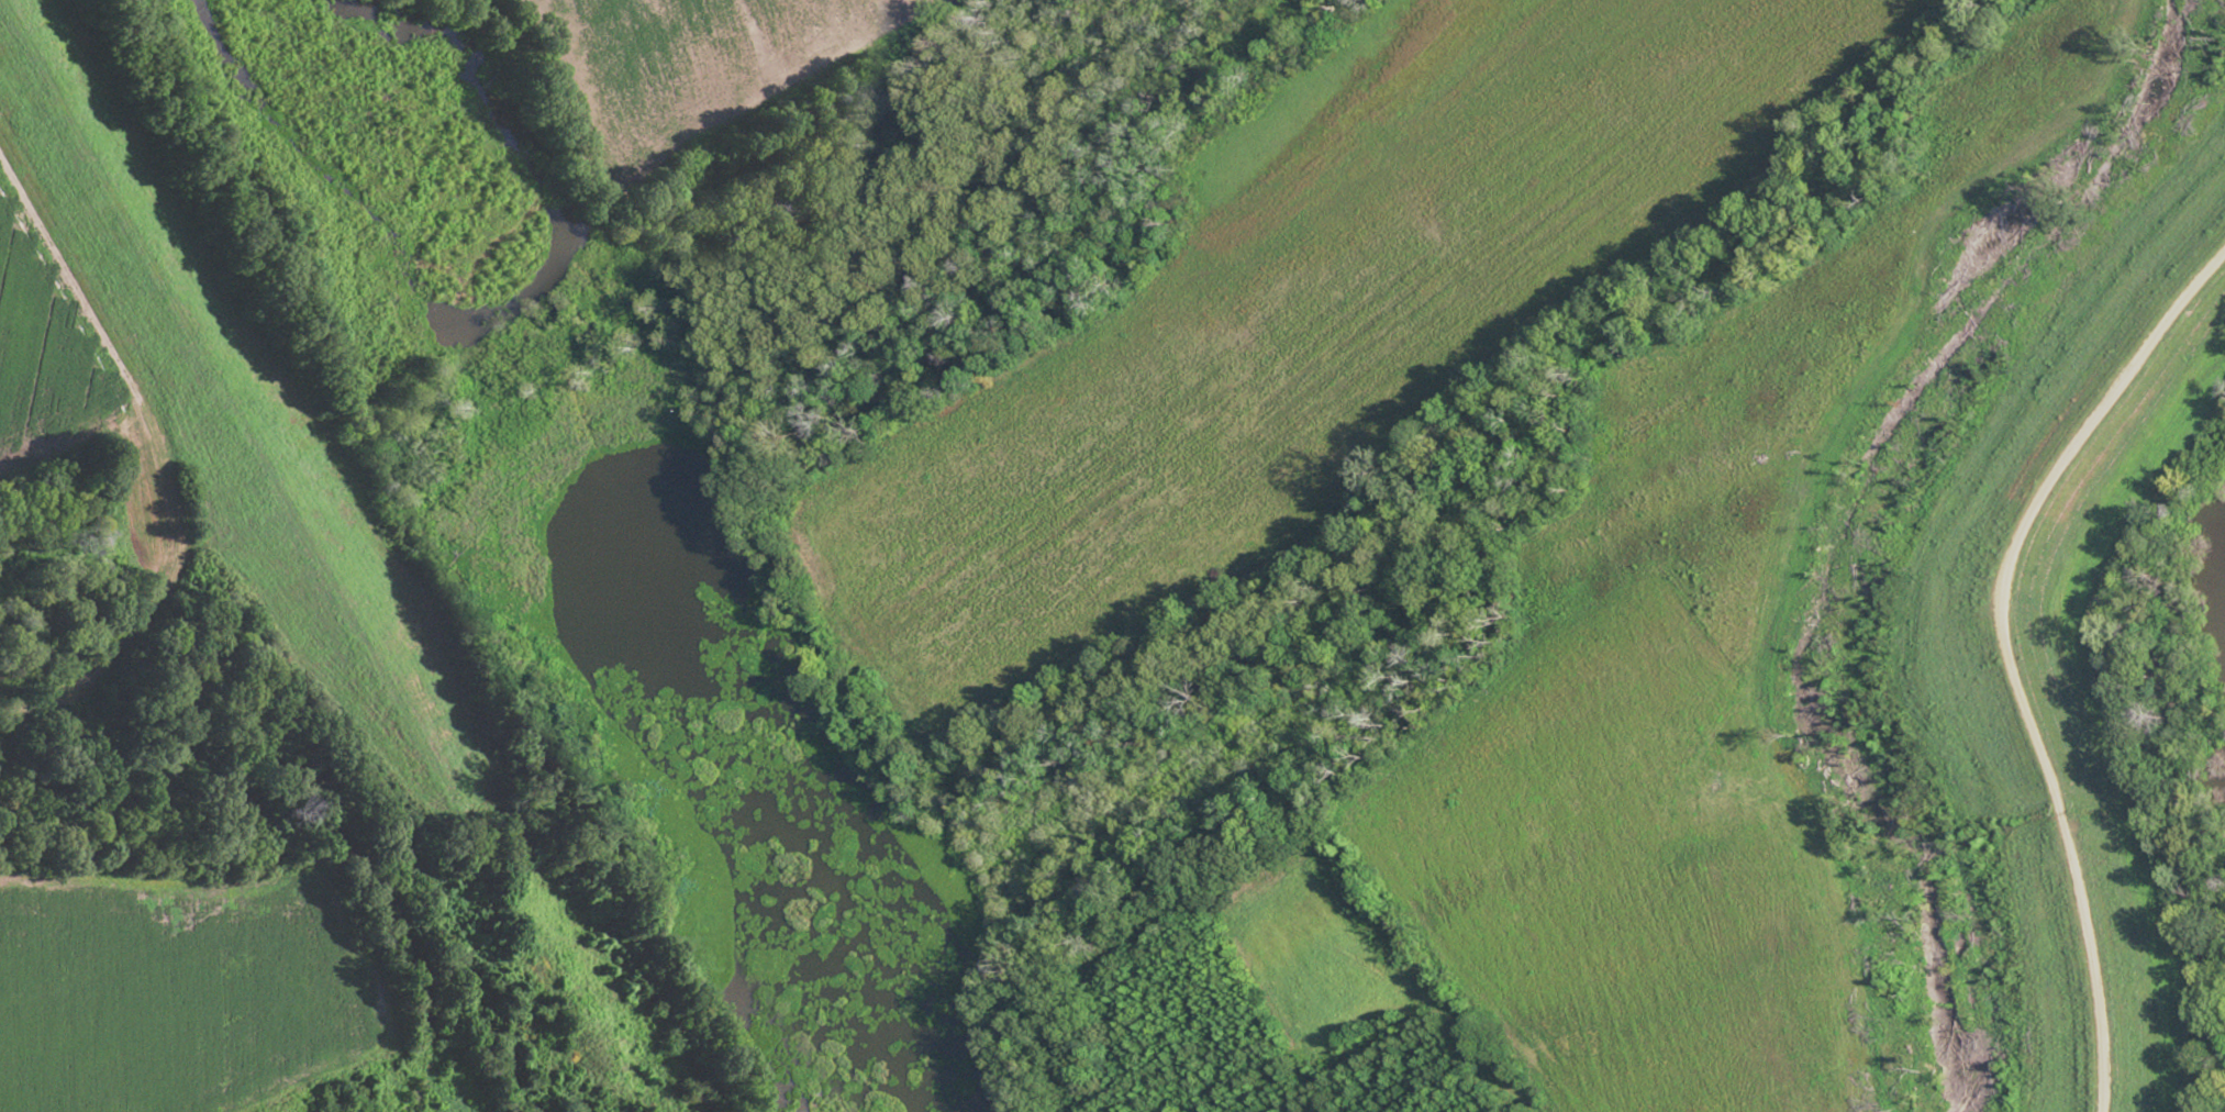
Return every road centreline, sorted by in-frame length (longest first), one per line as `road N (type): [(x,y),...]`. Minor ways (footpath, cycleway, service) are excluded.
road 1 (residential): [(501,1111),(0,169)]
road 2 (residential): [(2099,1111),(2100,1002),(2048,755),(2007,643),(2006,579),(2044,493),(2224,252)]
road 3 (residential): [(92,503),(0,361)]
road 4 (residential): [(127,412),(124,426),(0,476)]

